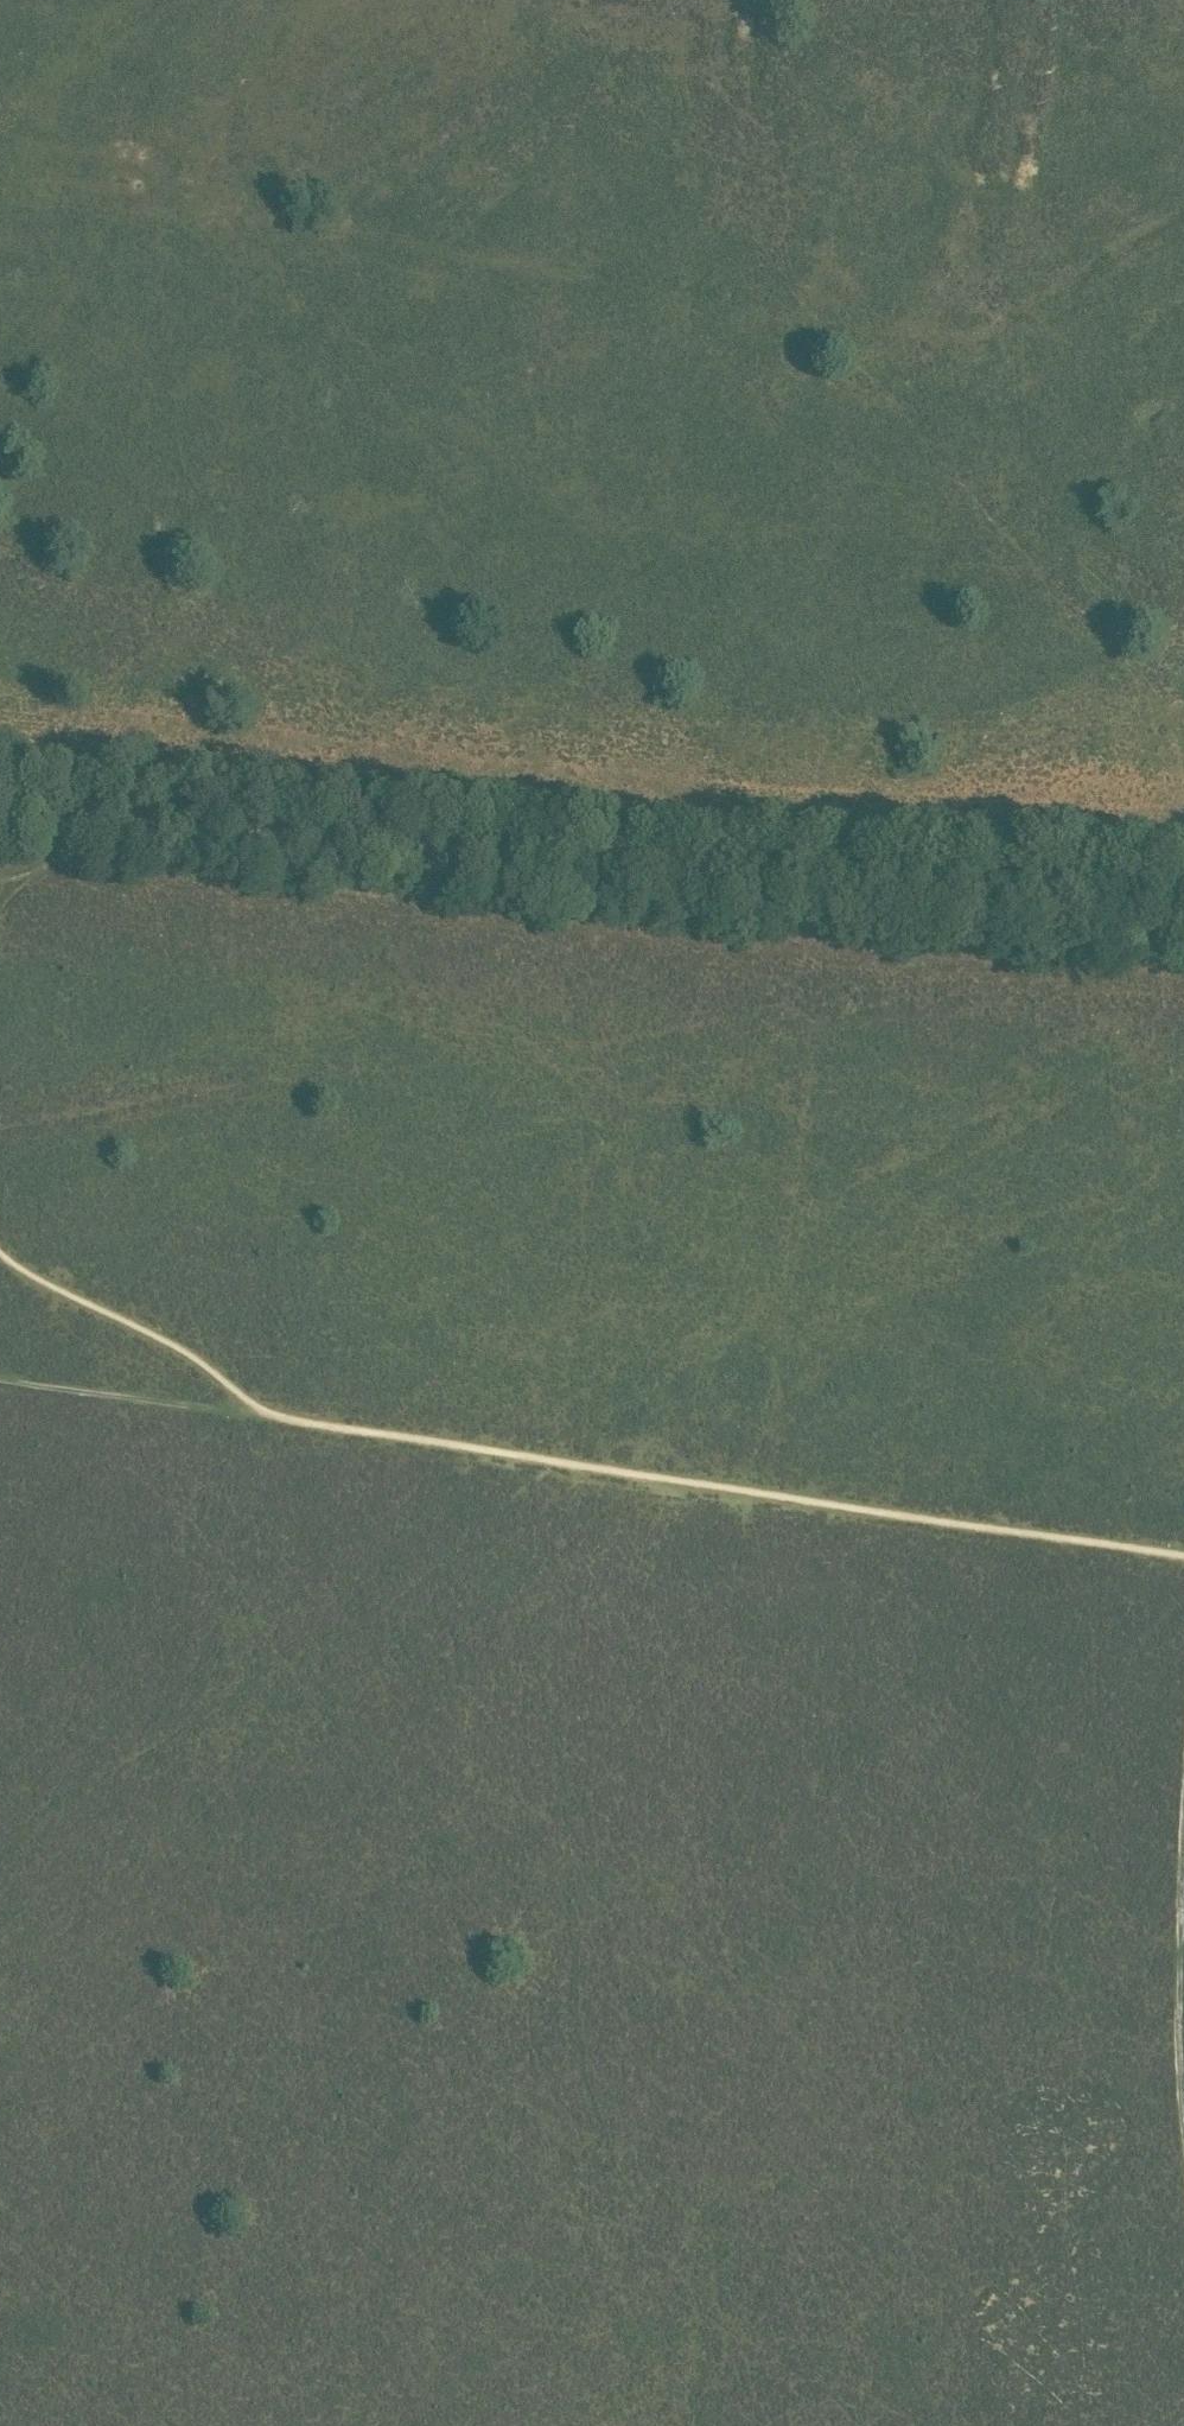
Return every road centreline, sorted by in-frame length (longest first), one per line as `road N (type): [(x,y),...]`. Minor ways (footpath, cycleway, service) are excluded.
road 1 (track): [(0,815),(1183,911)]

